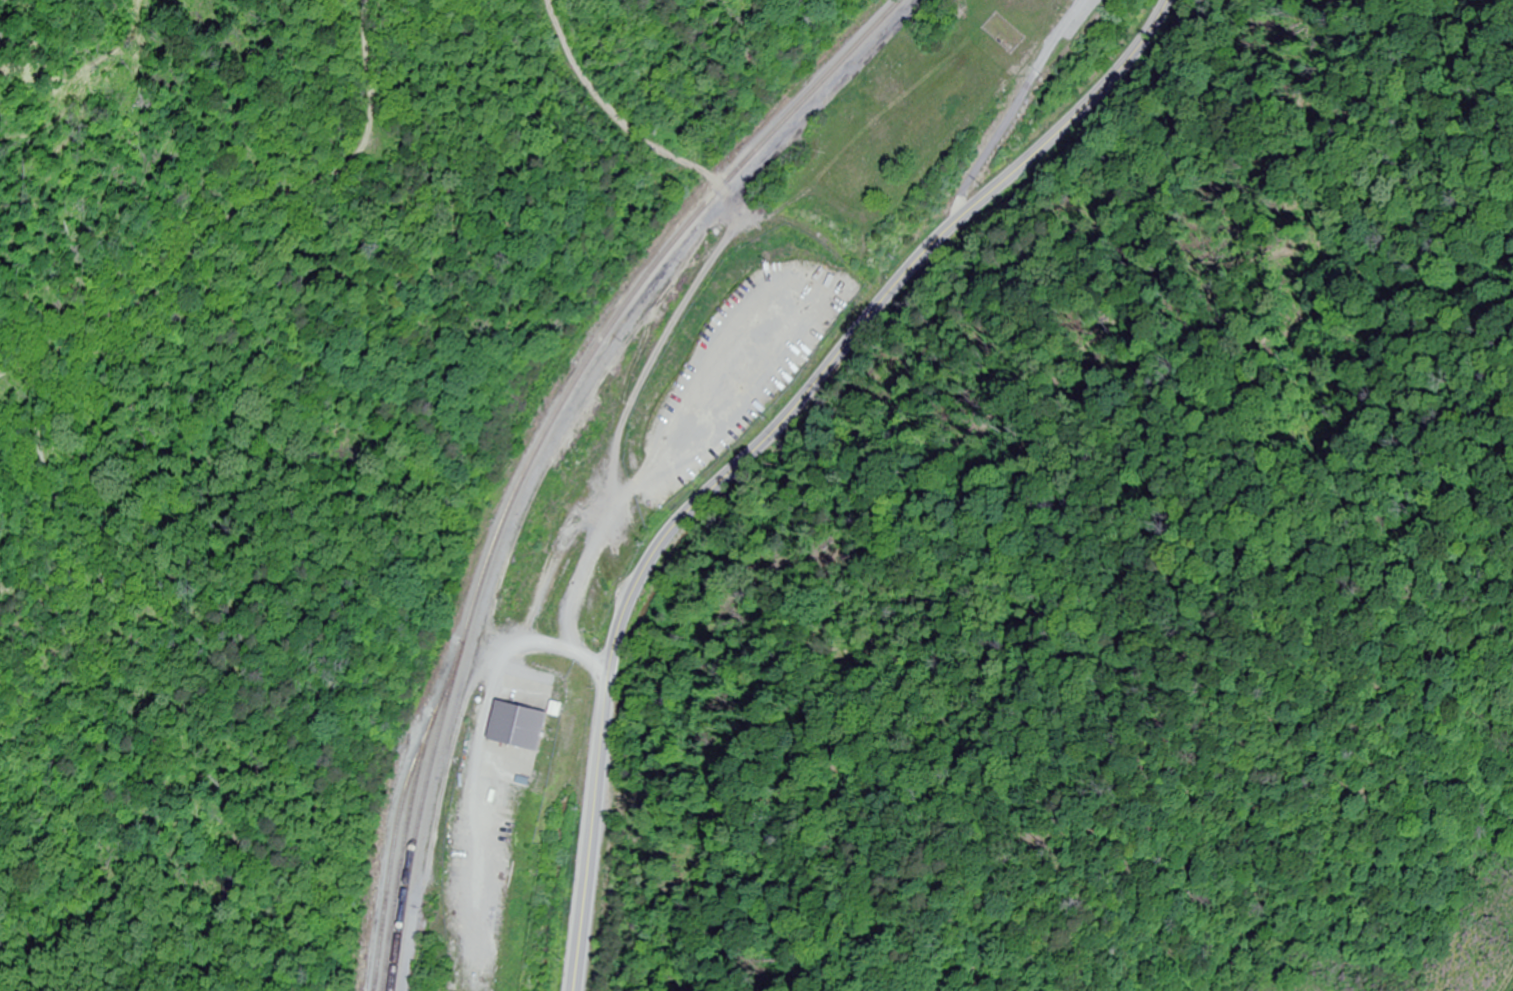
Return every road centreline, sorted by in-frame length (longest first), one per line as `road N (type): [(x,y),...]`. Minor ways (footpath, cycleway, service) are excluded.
road 1 (secondary): [(1166,0),(1081,109),(946,226),(777,424),(656,547),(613,646),(574,990)]

